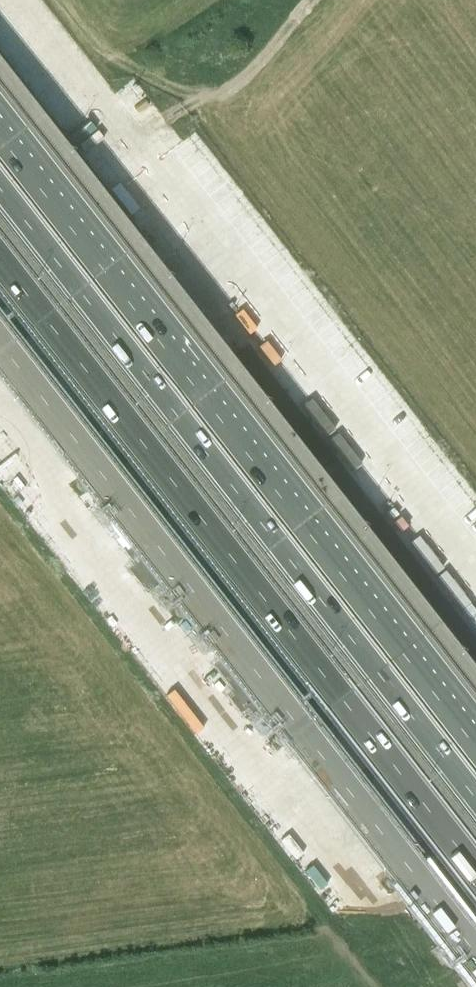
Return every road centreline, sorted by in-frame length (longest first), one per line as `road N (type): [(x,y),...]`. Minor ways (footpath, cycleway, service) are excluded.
road 1 (motorway): [(0,345),(475,957)]
road 2 (motorway): [(0,261),(475,873)]
road 3 (motorway): [(475,774),(0,165)]
road 4 (track): [(301,816),(0,421)]
road 5 (track): [(50,0),(136,111),(158,120),(218,97),(311,0)]

